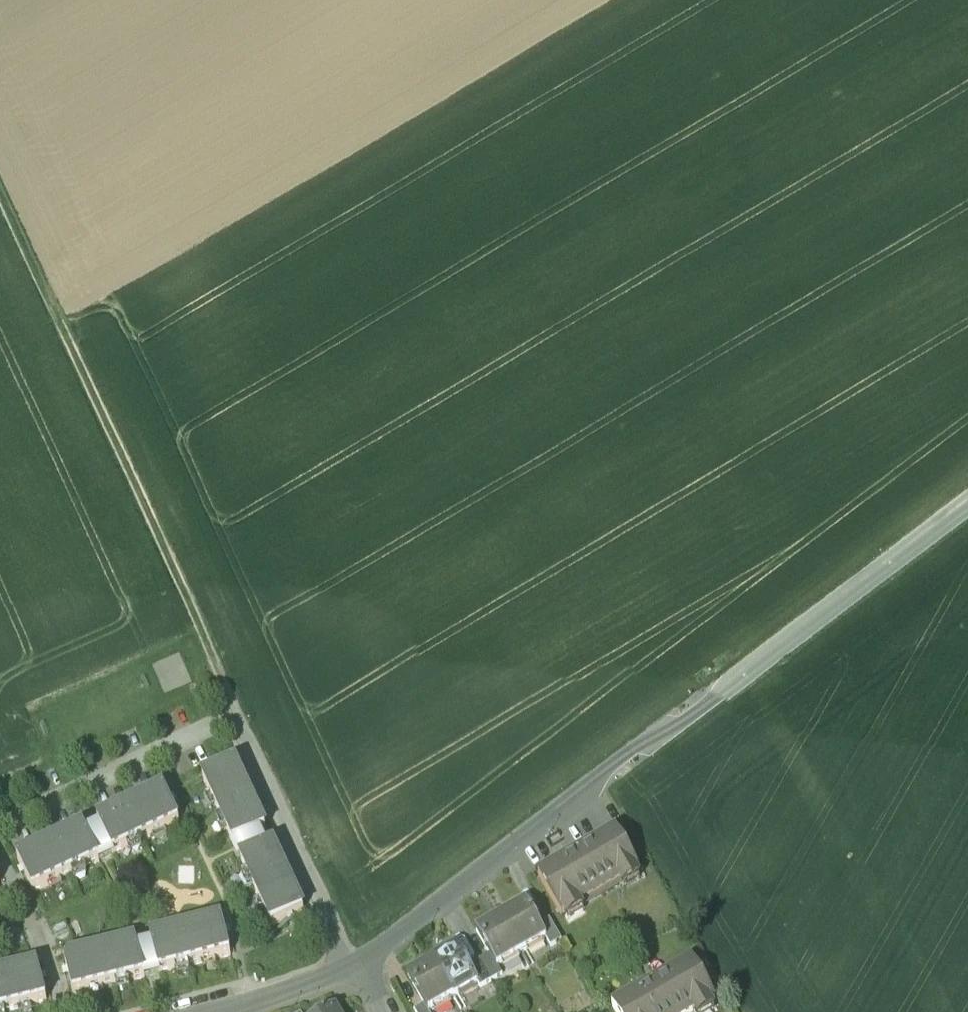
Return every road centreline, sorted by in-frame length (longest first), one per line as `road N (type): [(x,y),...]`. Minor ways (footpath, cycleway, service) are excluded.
road 1 (unclassified): [(540,827),(967,493)]
road 2 (residential): [(361,968),(241,716),(0,815)]
road 3 (residential): [(361,968),(540,827)]
road 4 (track): [(241,716),(149,509)]
road 5 (residential): [(212,1011),(361,968)]

